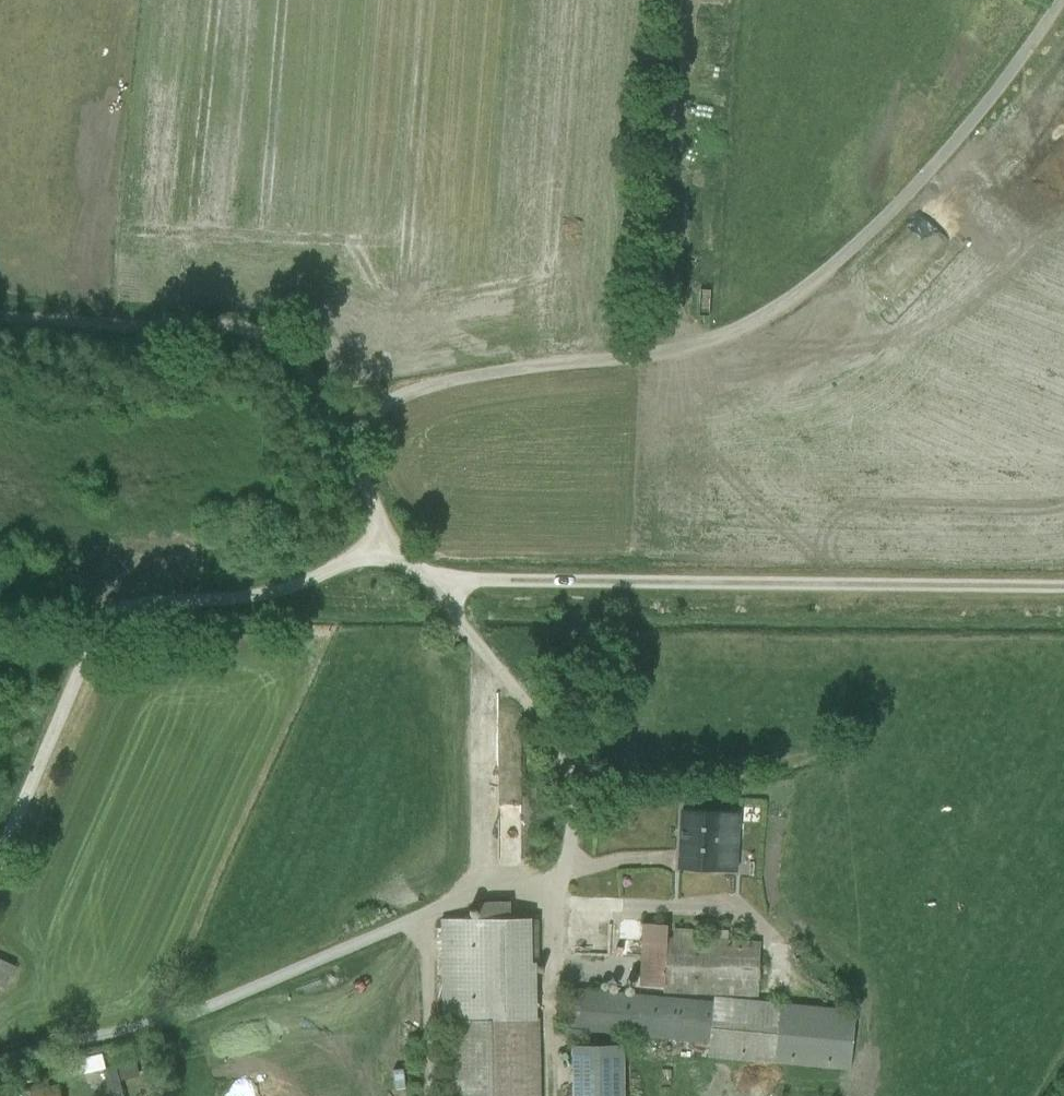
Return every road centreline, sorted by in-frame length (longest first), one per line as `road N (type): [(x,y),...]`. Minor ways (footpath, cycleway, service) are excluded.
road 1 (unclassified): [(0,1063),(207,1009),(423,917),(552,883),(577,805),(564,750),(426,581),(384,548)]
road 2 (unclassified): [(1063,0),(893,212),(758,319),(689,347),(427,386),(390,403),(344,442)]
road 3 (track): [(1063,583),(426,581)]
road 4 (unclassified): [(384,548),(285,591),(123,613),(91,642),(0,858)]
road 5 (track): [(634,356),(666,0)]
road 6 (track): [(0,318),(217,327)]
road 7 (unclassified): [(217,327),(264,337),(296,358),(344,442)]

